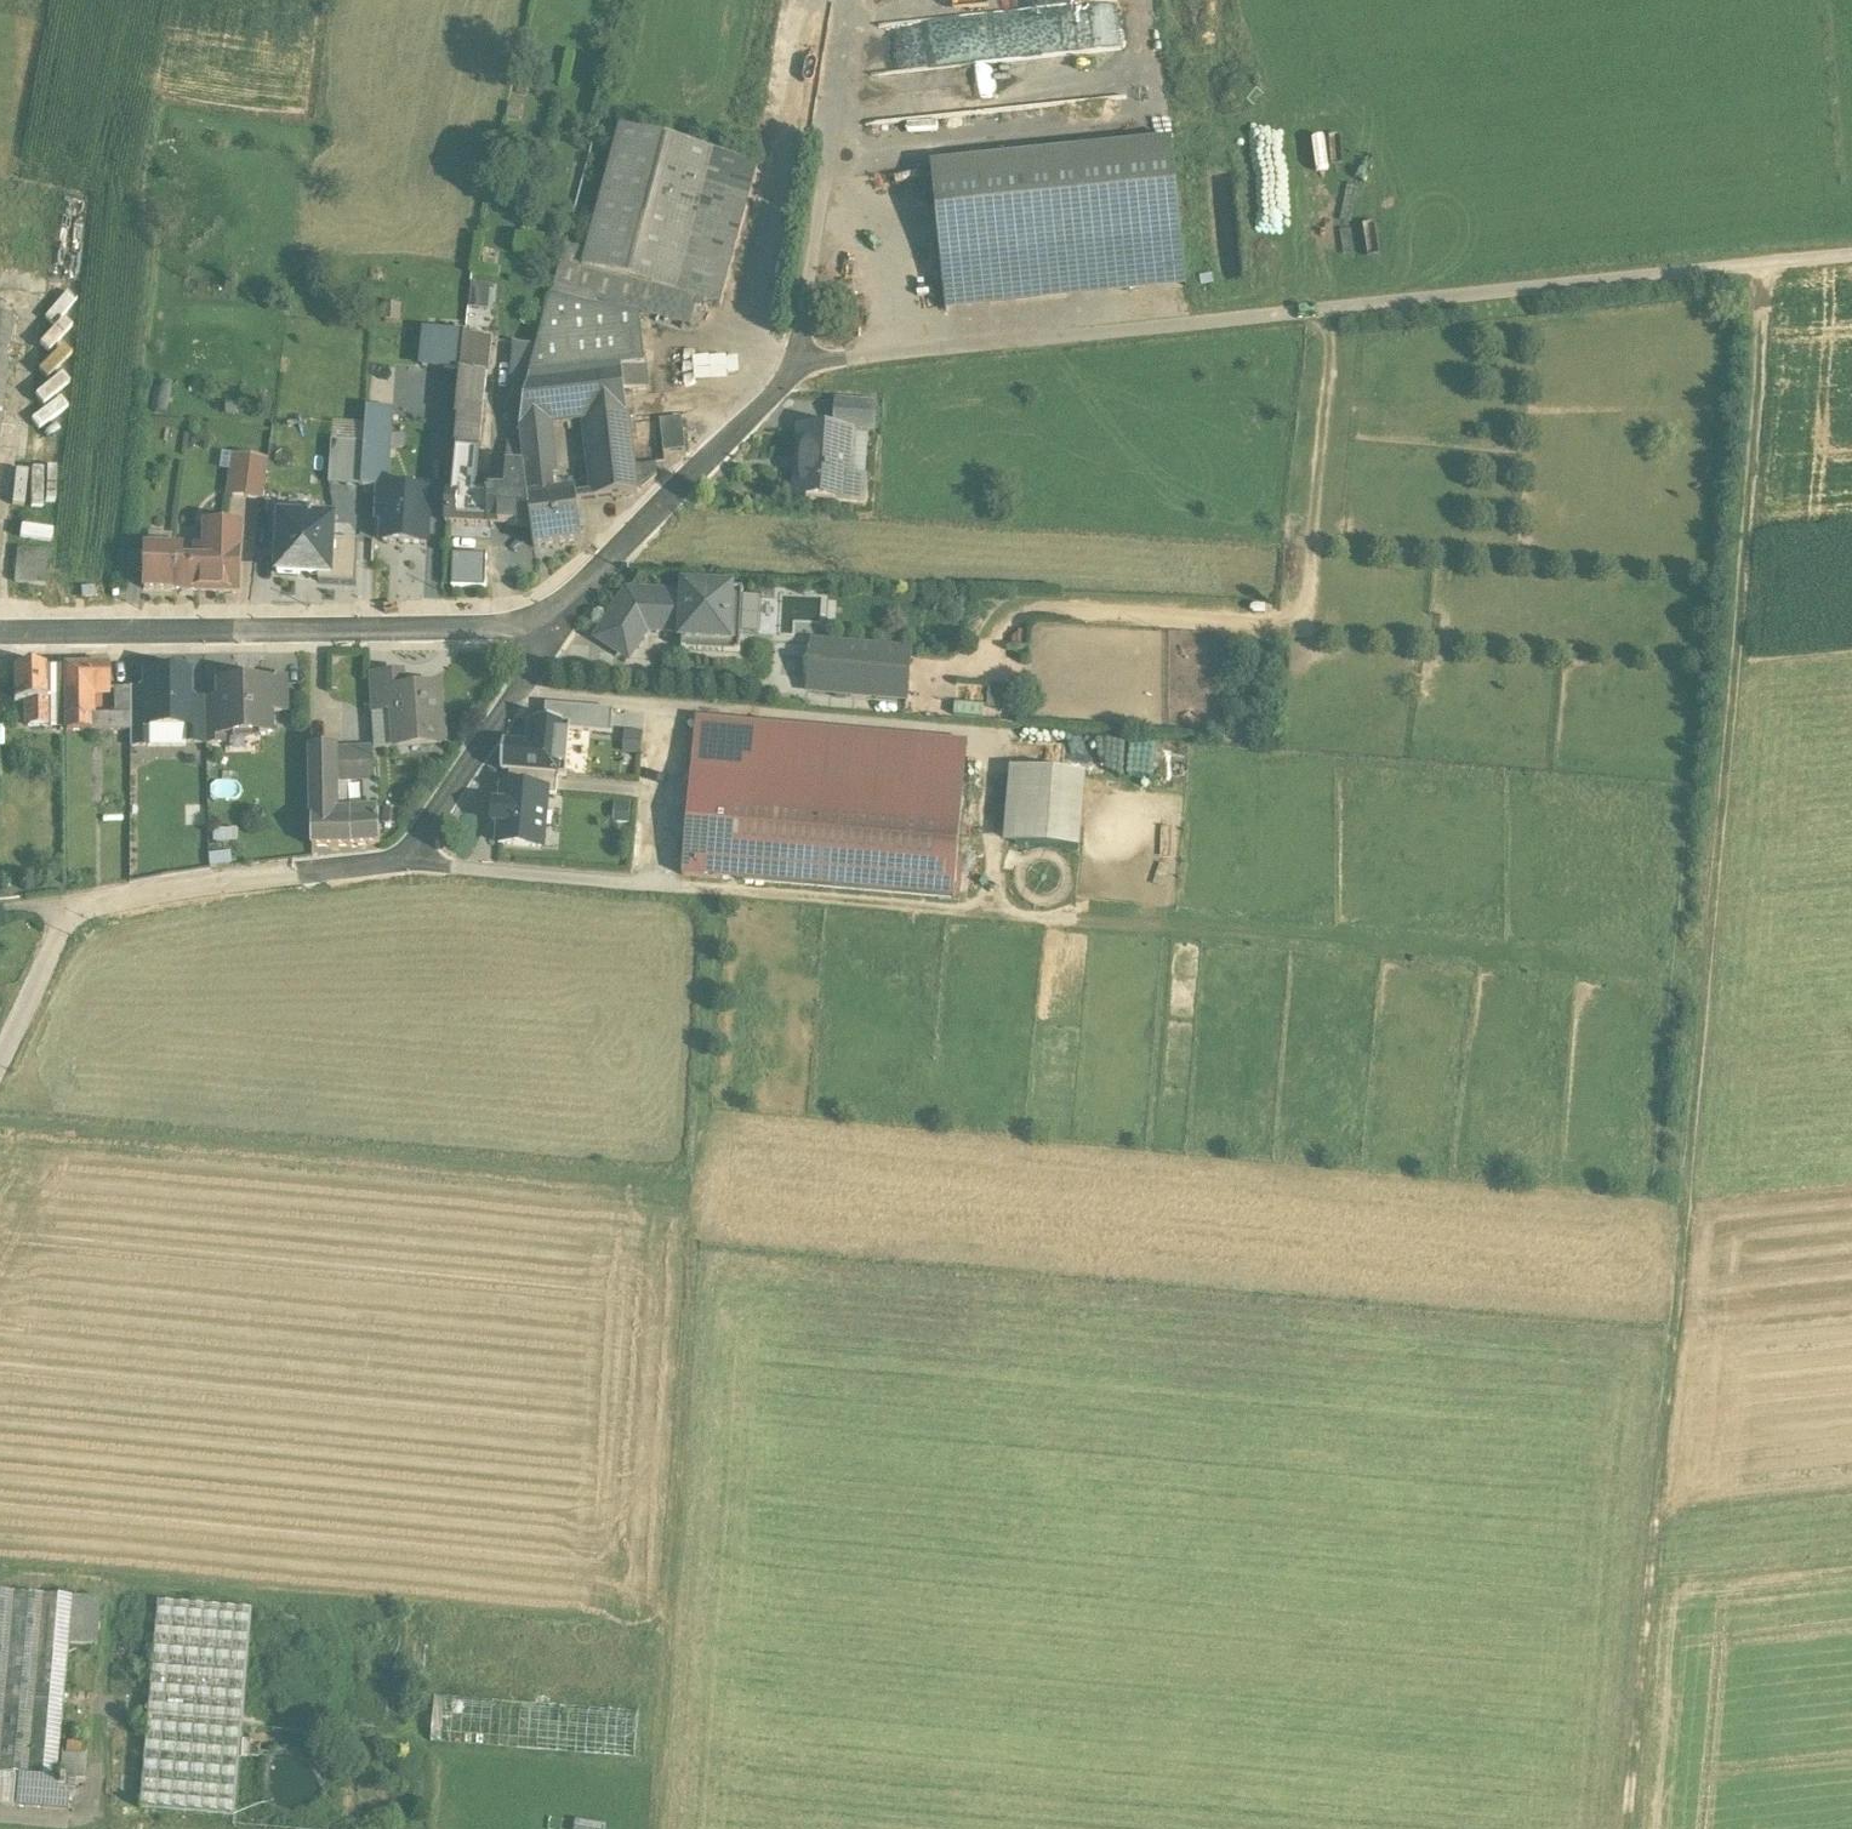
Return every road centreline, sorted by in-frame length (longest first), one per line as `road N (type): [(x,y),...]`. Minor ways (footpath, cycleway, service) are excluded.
road 1 (track): [(1624,1828),(1773,264)]
road 2 (track): [(649,1828),(720,891),(434,874),(403,865)]
road 3 (track): [(1851,256),(799,374)]
road 4 (residential): [(0,1065),(69,914),(120,900),(403,865),(540,668),(548,650),(543,616)]
road 5 (residential): [(543,616),(499,629),(0,638)]
road 6 (track): [(851,0),(795,357),(799,374)]
road 7 (residential): [(799,374),(543,616)]

